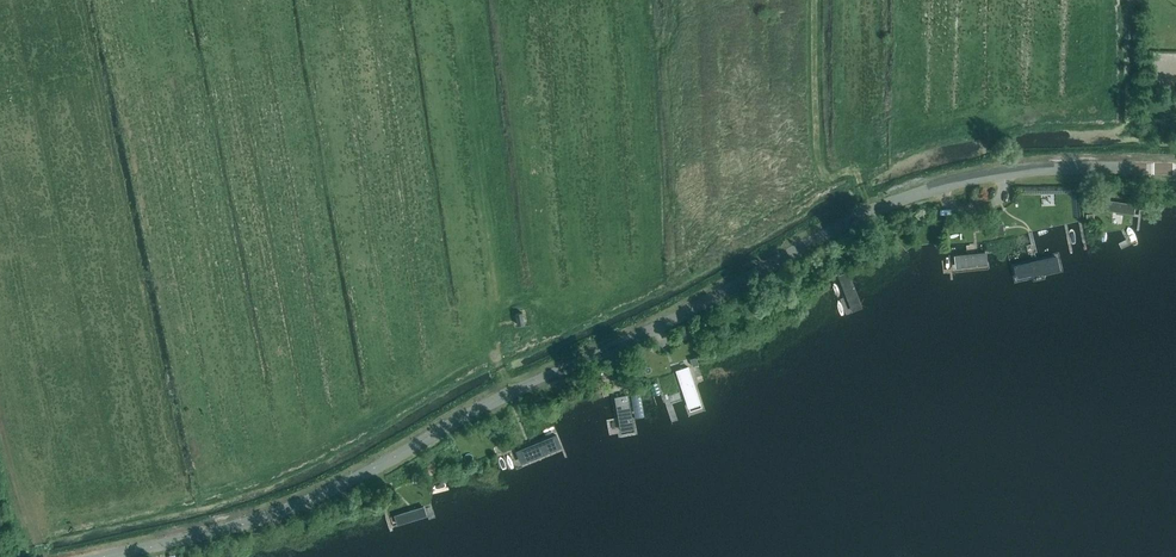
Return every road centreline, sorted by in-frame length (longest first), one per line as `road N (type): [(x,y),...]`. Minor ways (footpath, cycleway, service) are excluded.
road 1 (unclassified): [(100,556),(238,525),(314,497),(906,199),(1040,169),(1175,169)]
road 2 (track): [(43,556),(39,533),(17,508),(0,415)]

